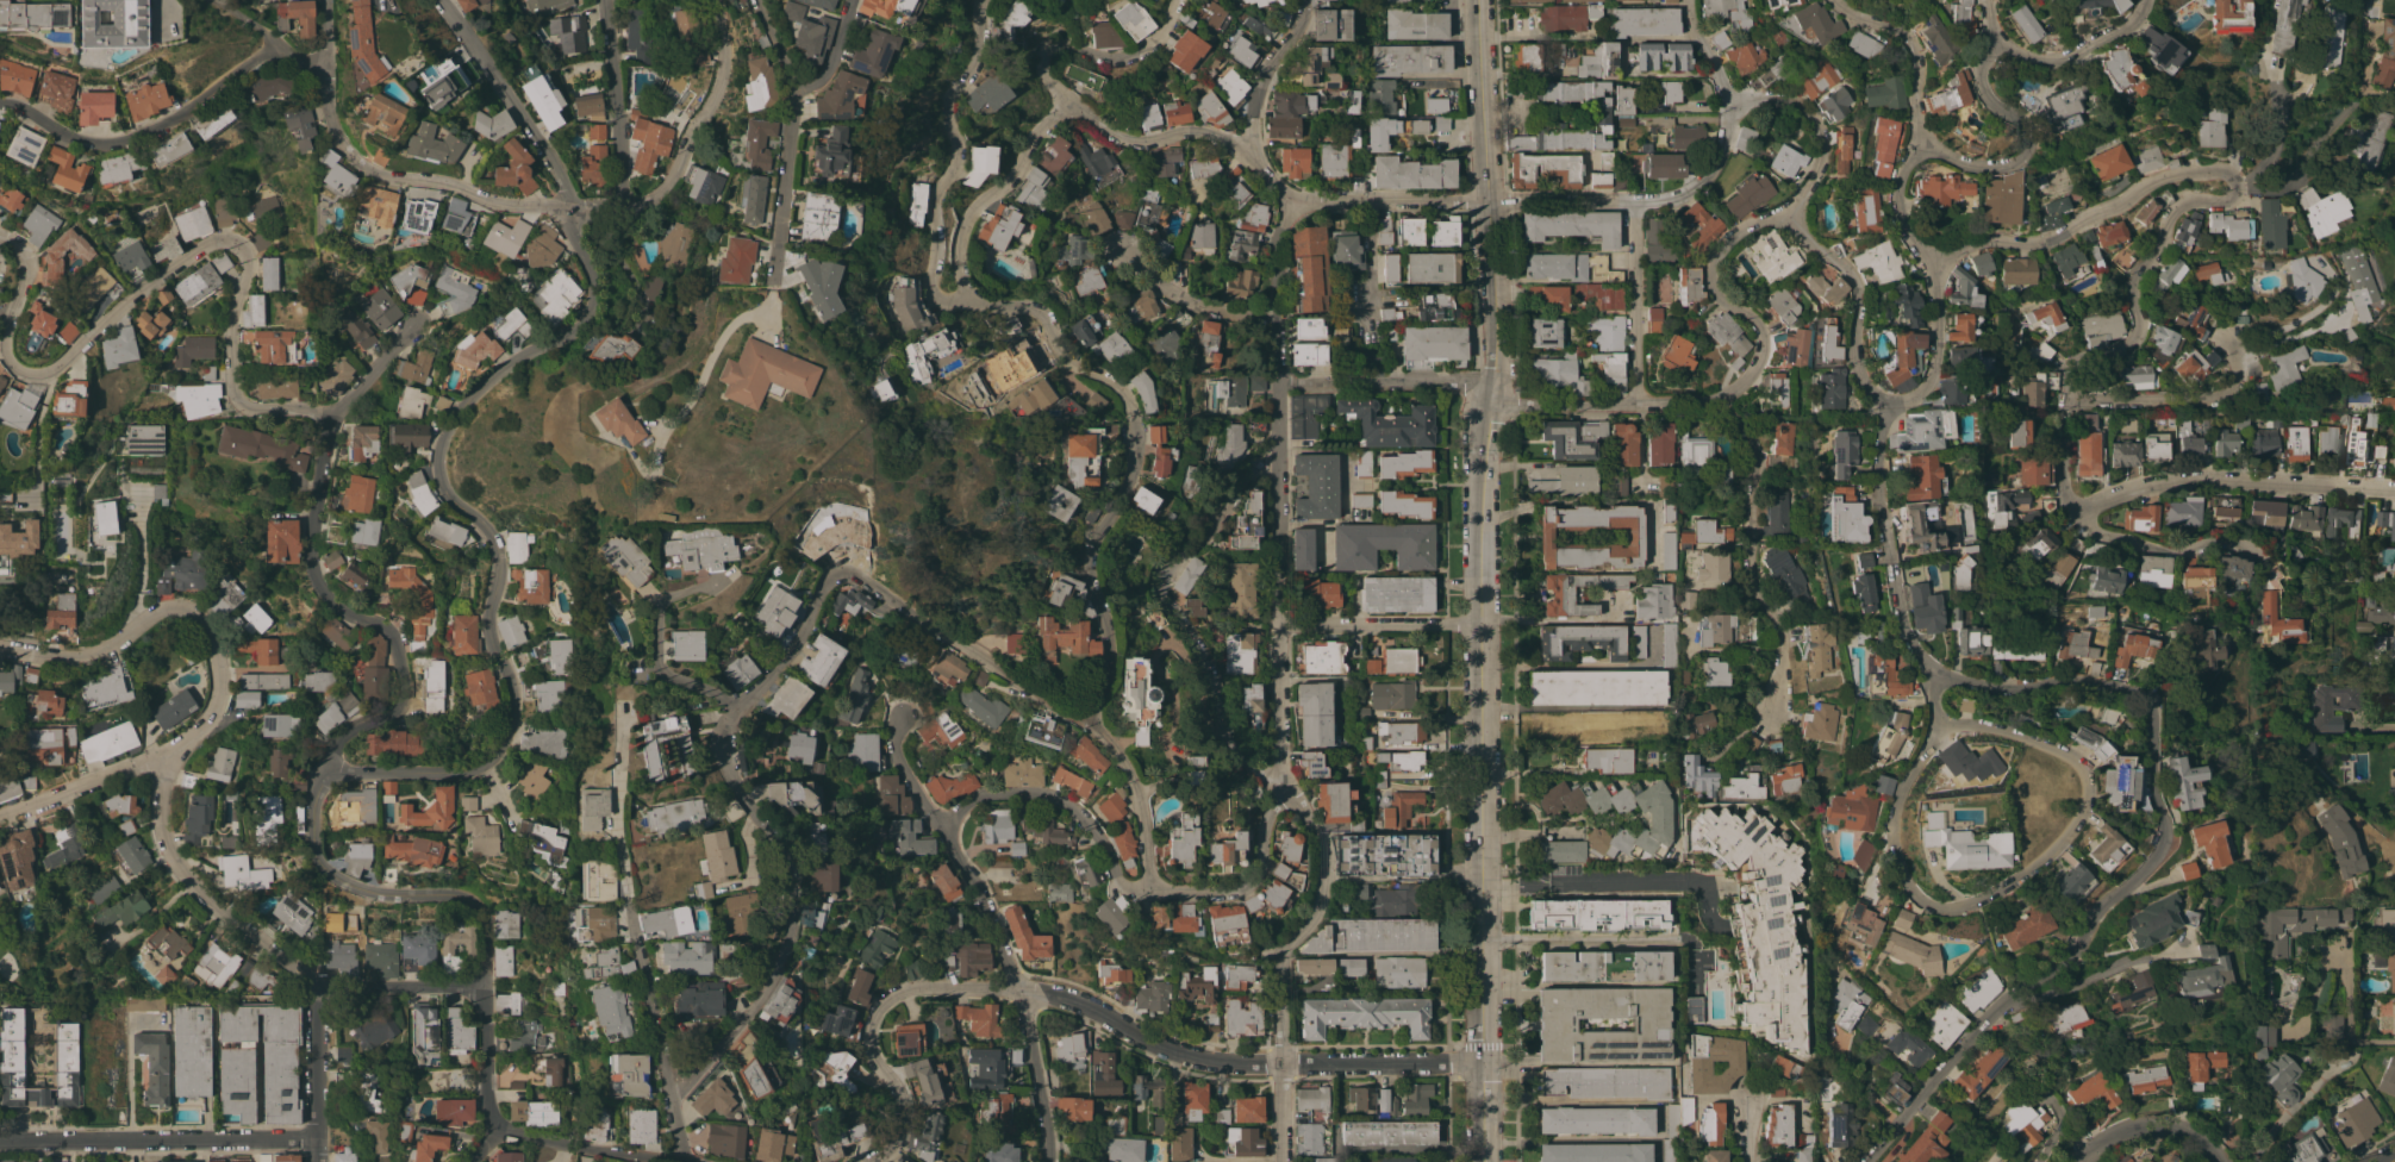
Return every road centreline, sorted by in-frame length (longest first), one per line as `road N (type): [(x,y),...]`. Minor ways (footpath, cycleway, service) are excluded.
road 1 (residential): [(1863,1161),(1991,1020),(2079,955),(2109,899),(2150,861),(2164,827),(2150,782),(2150,699),(2140,691),(2071,680),(2015,689),(1961,681),(1931,670),(1906,629),(1873,480),(1891,404),(1928,393),(1932,263)]
road 2 (tertiary): [(1484,1161),(1479,468),(1492,383),(1477,0)]
road 3 (residential): [(1150,893),(1135,782),(1091,720),(852,571),(838,571),(821,589),(798,643),(728,727),(728,768),(782,852),(793,885),(787,951),(765,999),(676,1093)]
road 4 (residential): [(325,766),(453,773),(495,757),(513,711),(488,625),(499,561),(494,541),(442,486),(442,441),(479,389),(581,324),(597,286),(578,238),(579,205),(442,0)]
road 5 (residential): [(497,1129),(486,1099),(479,911),(454,897),(358,889),(332,877),(312,846),(312,801),(339,741),(403,704),(407,680),(394,638),(341,608),(316,570),(310,541),(333,417),(420,318)]
road 6 (residential): [(1286,198),(1279,239),(1280,752),(1329,858),(1318,918),(1285,955),(1285,1161)]
road 7 (residential): [(1091,720),(1109,633),(1089,555),(1130,477),(1131,410),(1106,377),(1064,355),(1040,313),(947,301),(930,286),(937,194),(956,156),(949,104),(979,52),(983,0)]
road 8 (residential): [(484,989),(314,987),(195,888),(164,843),(157,794),(171,758),(220,700),(219,655),(198,610),(163,607),(117,643),(76,657),(0,649)]
road 9 (residential): [(2075,512),(2062,475),(2067,385),(2132,341),(2132,290),(2176,206),(2232,199),(2237,183),(2221,170),(2159,176),(2063,235),(1983,244),(1932,263)]
road 10 (residential): [(1490,407),(1703,402),(1747,380),(1759,364),(1761,333),(1708,280),(1729,236),(1760,220),(1795,227),(1854,279),(1858,366),(1891,404)]
road 11 (residential): [(720,0),(724,82),(687,165),(653,200),(506,205),(444,182),(363,169),(339,144),(326,107),(328,60)]
road 12 (residential): [(333,417),(255,410),(232,394),(230,335),(248,256),(232,238),(206,244),(40,373),(8,358),(6,333),(17,304)]
road 13 (residential): [(1482,1061),(1228,1061),(1178,1051),(1069,997),(1018,989)]
road 14 (residential): [(2083,806),(2067,831),(2001,888),(1938,910),(1917,900),(1895,856),(1894,826),(1933,727),(1931,670)]
road 15 (residential): [(1286,776),(1234,748),(1212,676),(1161,591),(1162,574),(1281,442)]
road 16 (residential): [(1916,144),(1983,167),(2020,157),(2026,131),(1987,96),(1985,50),(2064,56),(2128,23),(2140,0)]
road 17 (residential): [(328,60),(275,48),(183,111),(112,142),(68,136),(0,102)]
road 18 (residential): [(1046,1161),(1018,989),(981,888),(941,821)]
road 19 (residential): [(1634,204),(1286,198)]
road 20 (residential): [(1723,395),(1754,463),(1747,527),(1753,577),(1780,657),(1767,714)]
road 21 (residential): [(2075,512),(2184,481),(2394,490)]
road 22 (residential): [(1018,989),(917,987),(878,1013),(877,1055),(905,1092),(908,1113),(905,1136),(872,1161)]
road 23 (residential): [(314,1139),(0,1140)]
road 24 (residential): [(755,0),(790,92),(773,283)]
road 25 (residential): [(1634,204),(1685,194),(1723,151),(1728,99),(1690,32),(1686,0)]
road 26 (residential): [(941,821),(968,800),(997,792),(1064,801),(1098,835),(1122,883),(1150,893)]
road 27 (residential): [(682,1161),(676,1093),(632,916)]
road 28 (residential): [(966,298),(965,225),(1023,168),(1068,102)]
road 29 (residential): [(2063,405),(2208,404),(2231,395),(2241,381),(2239,355),(2227,341)]
road 30 (residential): [(1068,102),(1047,75),(1053,48),(1131,57),(1155,44),(1182,0)]
road 31 (residential): [(1304,0),(1302,27),(1258,105),(1255,150),(1286,198)]
road 32 (residential): [(1694,939),(1483,938)]
road 33 (residential): [(1492,383),(1283,383)]
road 34 (residential): [(1291,788),(1266,818),(1252,880),(1227,892),(1150,893)]
road 35 (residential): [(1782,221),(1817,168),(1819,131),(1794,102),(1728,99)]
road 36 (residential): [(605,0),(623,202)]
road 37 (residential): [(2258,560),(2238,543),(2171,554),(2092,530),(2075,512)]
road 38 (residential): [(1482,625),(1281,621)]
road 39 (residential): [(1634,405),(1634,204)]
road 40 (residential): [(1068,102),(1121,138),(1195,133),(1255,150)]
road 41 (residential): [(2083,806),(2084,780),(2069,757),(1997,731),(1933,727)]
road 42 (residential): [(1916,144),(1913,43),(1833,0)]
road 43 (residential): [(497,1129),(682,1161)]
road 44 (residential): [(0,816),(152,756),(171,758)]
road 45 (residential): [(1281,311),(1220,312),(1181,298),(1117,250)]
road 46 (residential): [(315,1161),(314,987)]
road 47 (residential): [(2218,1161),(2198,1138),(2153,1123),(2103,1137),(2071,1161)]
road 48 (residential): [(1932,263),(1901,200),(1916,144)]

